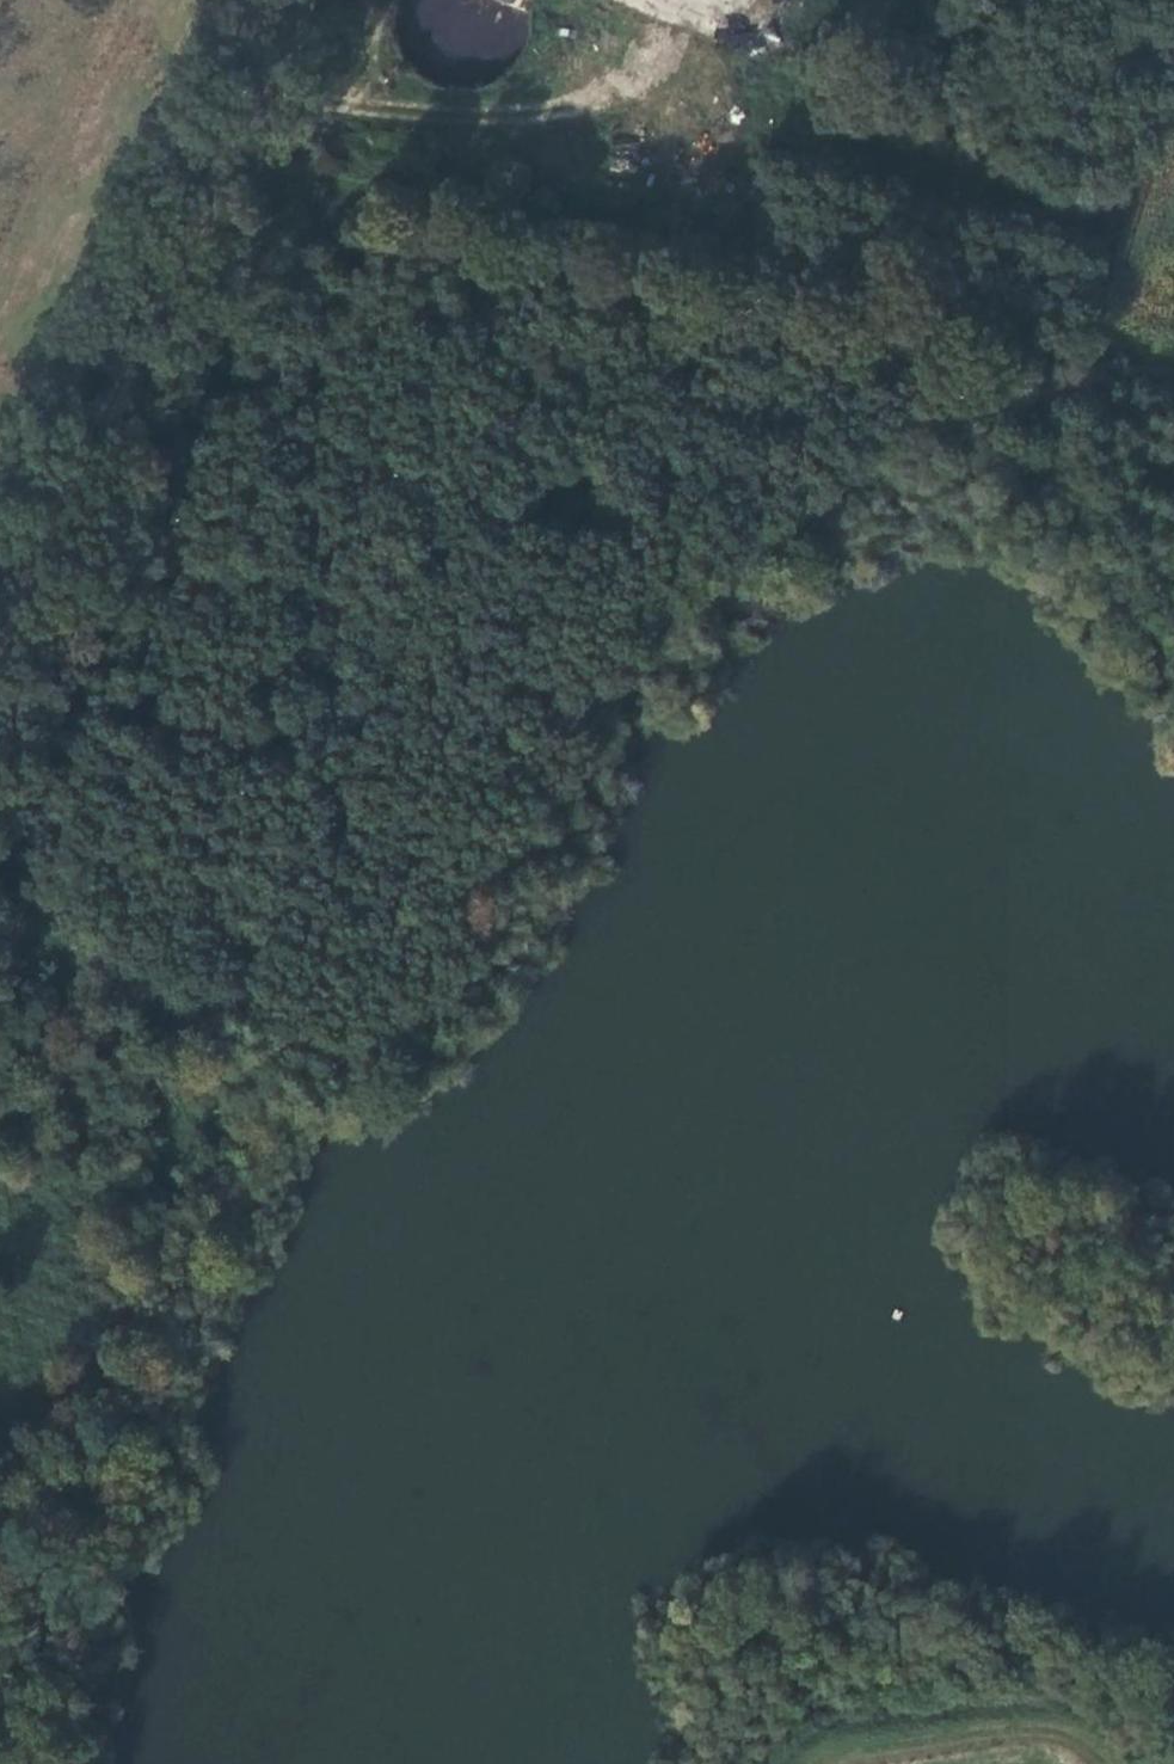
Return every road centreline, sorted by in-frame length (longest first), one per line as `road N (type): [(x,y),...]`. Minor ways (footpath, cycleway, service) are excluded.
road 1 (track): [(310,0),(251,147),(0,664)]
road 2 (track): [(271,90),(350,113),(449,120)]

